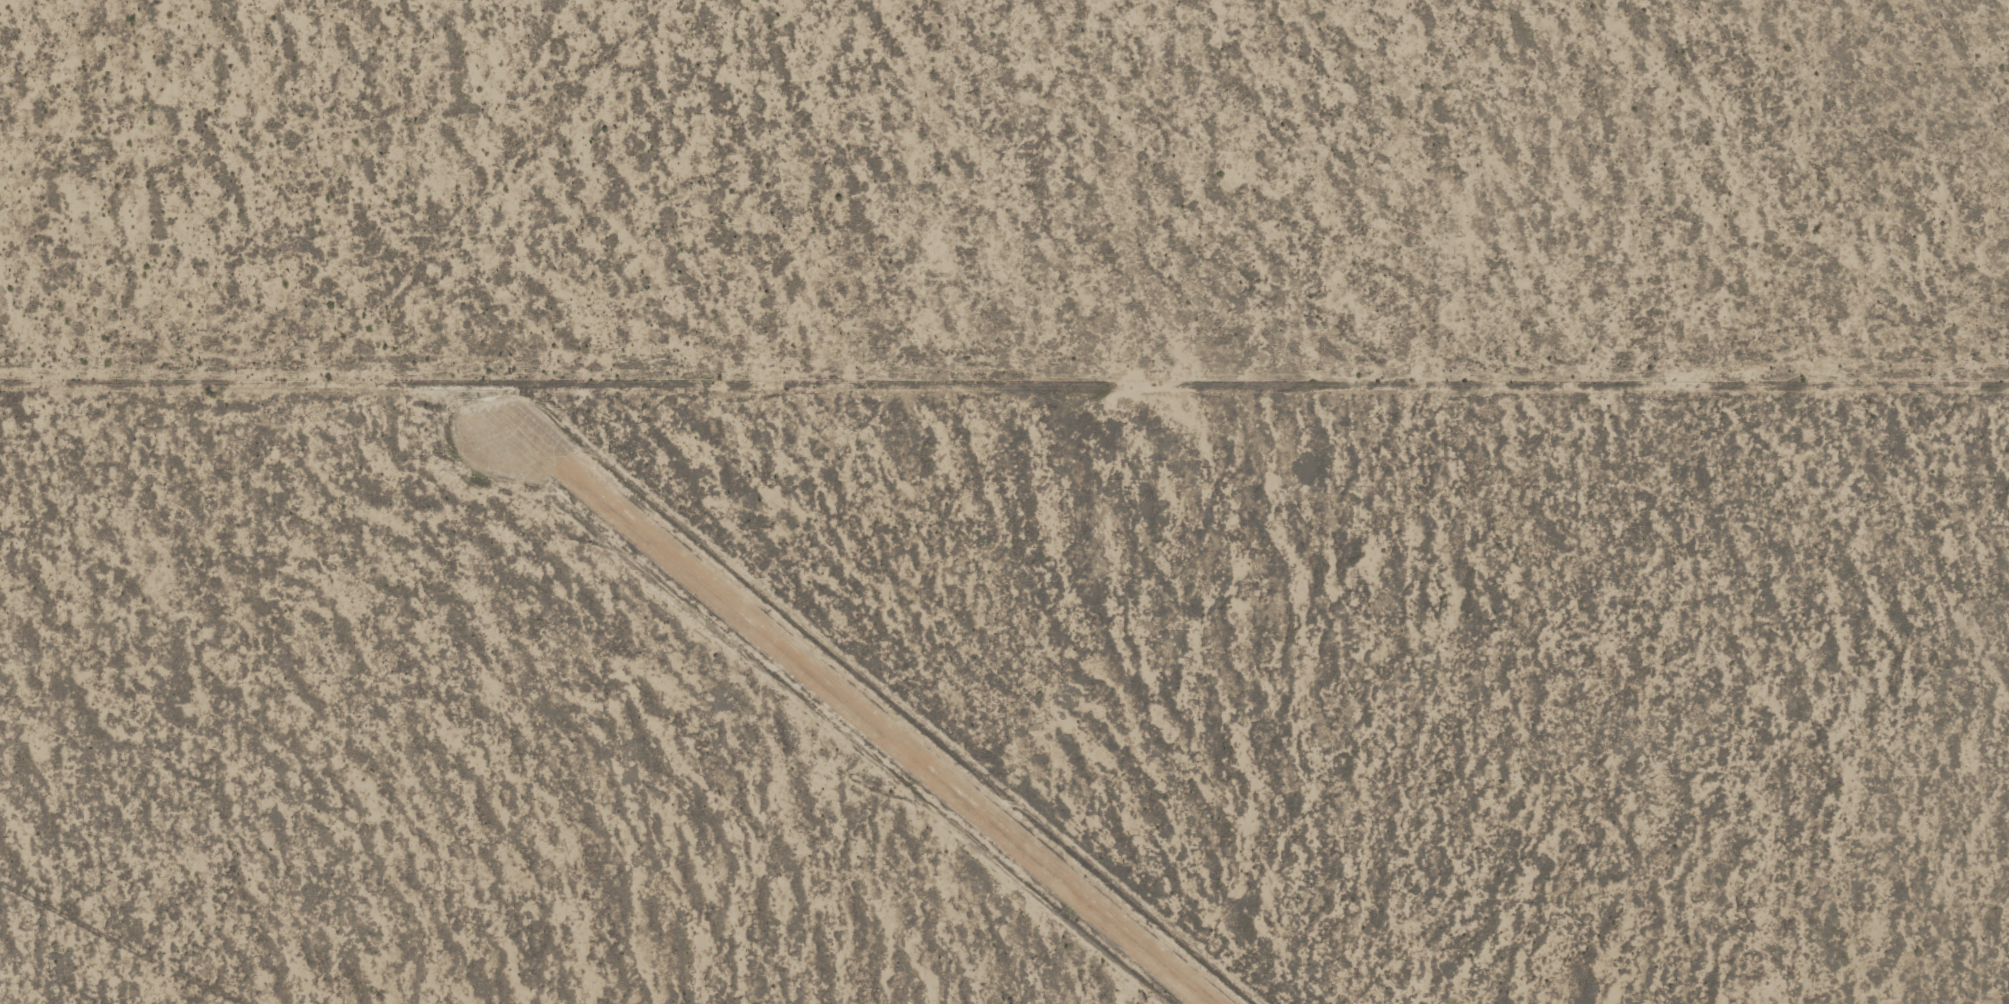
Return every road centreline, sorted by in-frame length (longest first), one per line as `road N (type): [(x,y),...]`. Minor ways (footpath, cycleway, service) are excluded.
road 1 (track): [(2008,423),(526,431),(0,409)]
road 2 (track): [(0,907),(236,1003)]

